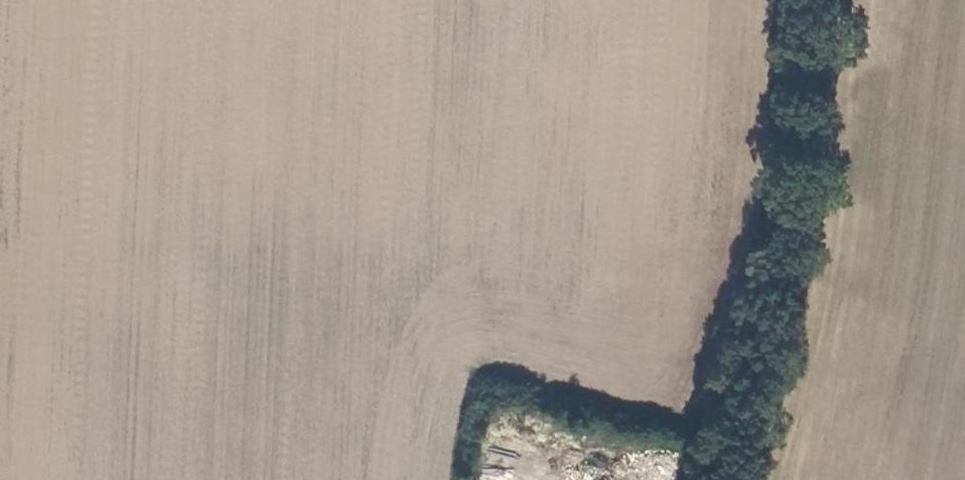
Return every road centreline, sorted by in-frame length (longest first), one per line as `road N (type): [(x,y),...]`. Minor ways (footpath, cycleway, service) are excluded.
road 1 (track): [(722,479),(758,314),(797,0)]

